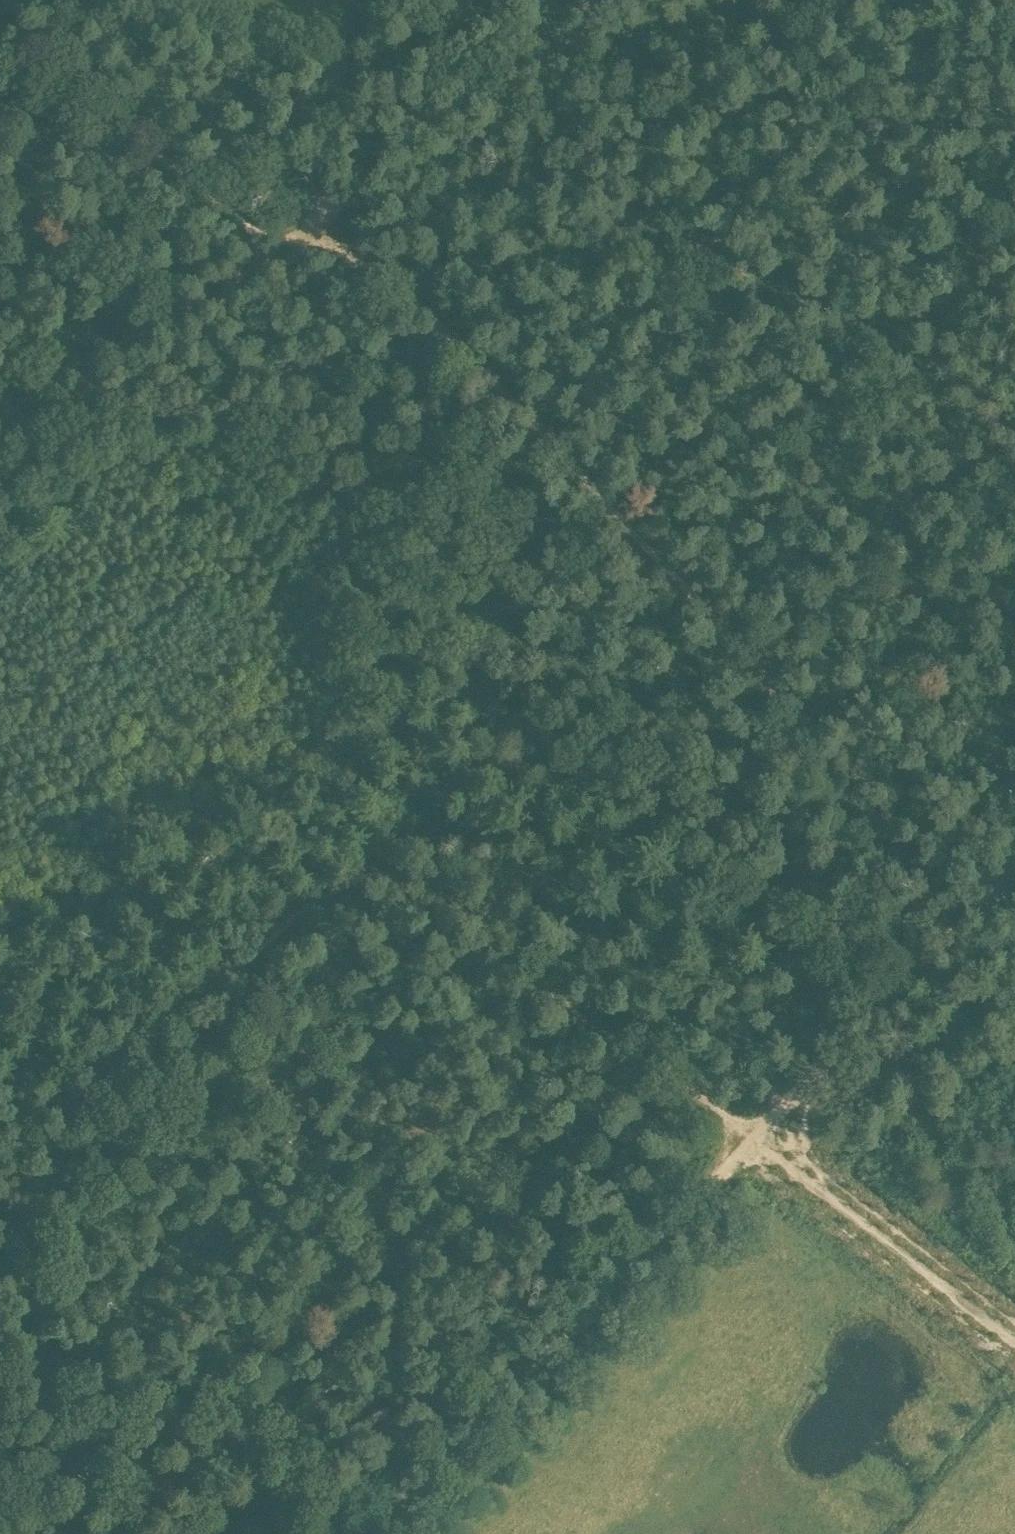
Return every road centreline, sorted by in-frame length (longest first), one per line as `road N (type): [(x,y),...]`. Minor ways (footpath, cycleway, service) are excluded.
road 1 (track): [(0,1086),(189,973),(259,953),(347,890),(387,877),(439,883),(547,978),(638,1030),(764,1129),(375,1533)]
road 2 (track): [(856,1035),(841,757),(826,731),(528,407),(372,273),(311,236)]
road 3 (track): [(1014,28),(852,133),(528,407)]
road 4 (track): [(856,1035),(764,1129),(1014,1334)]
road 5 (track): [(311,236),(0,487)]
road 6 (track): [(311,236),(0,2)]
road 7 (track): [(609,0),(311,236)]
road 8 (track): [(1014,866),(856,1035)]

